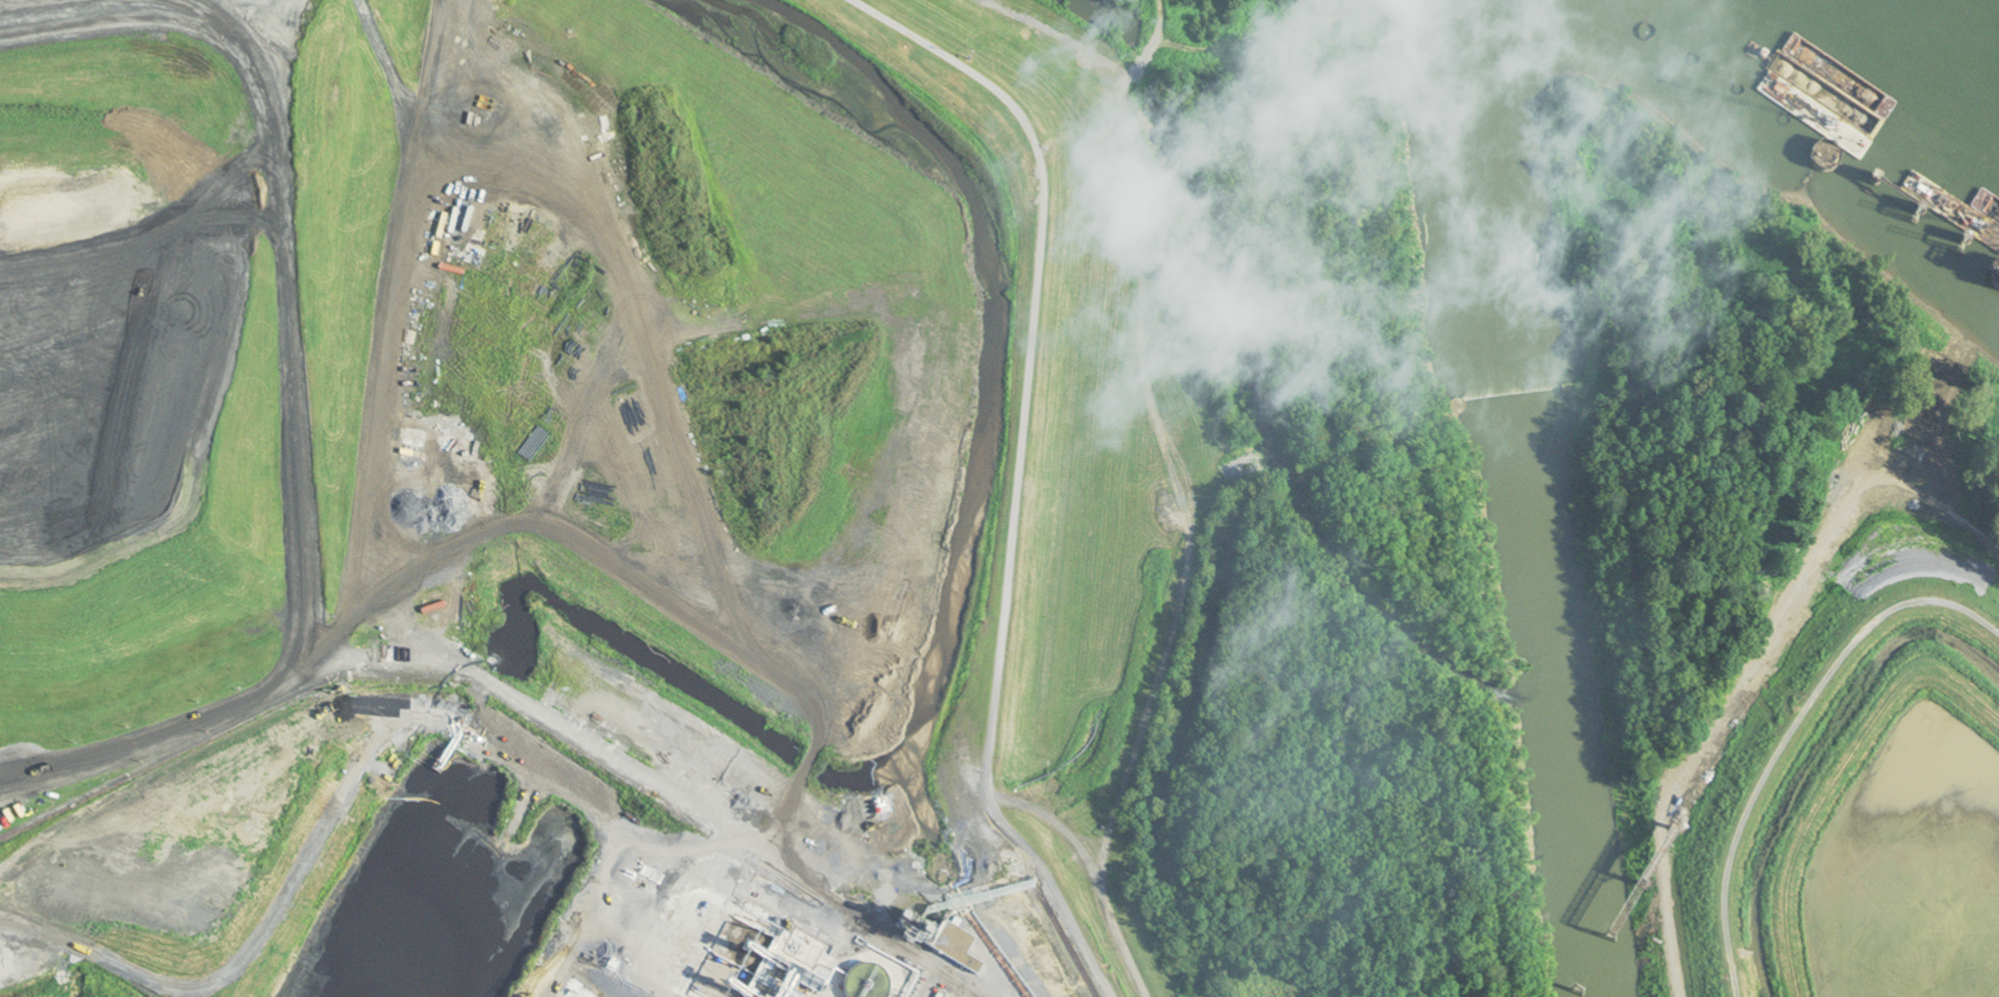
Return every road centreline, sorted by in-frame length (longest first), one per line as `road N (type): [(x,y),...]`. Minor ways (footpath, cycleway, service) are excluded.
road 1 (residential): [(1113,996),(985,789),(1044,222),(1034,133),(977,83),(845,0)]

